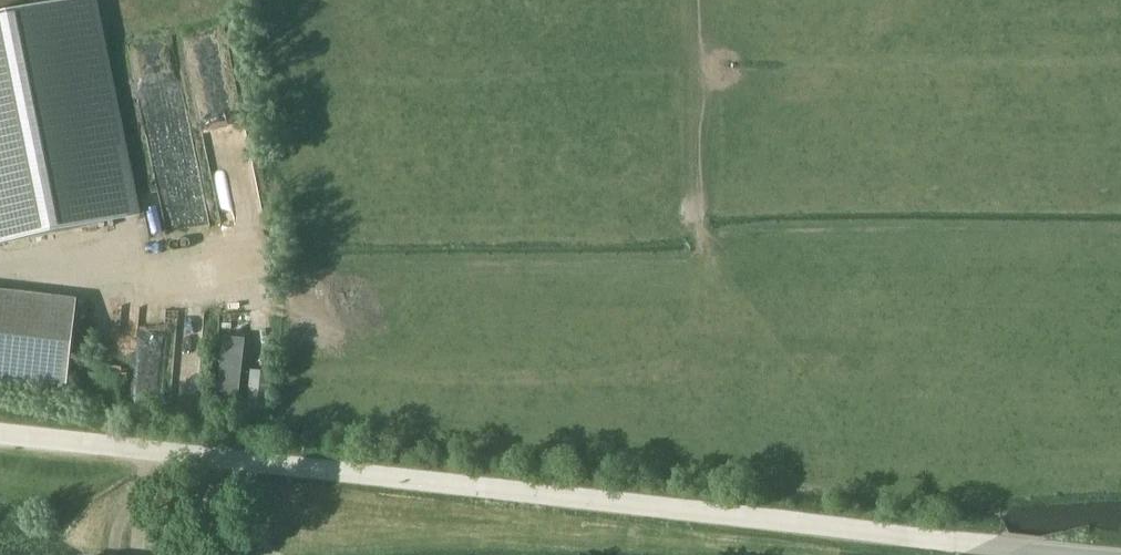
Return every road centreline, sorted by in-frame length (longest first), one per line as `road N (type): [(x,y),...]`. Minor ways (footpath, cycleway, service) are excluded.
road 1 (unclassified): [(1022,548),(0,433)]
road 2 (track): [(246,295),(0,277)]

